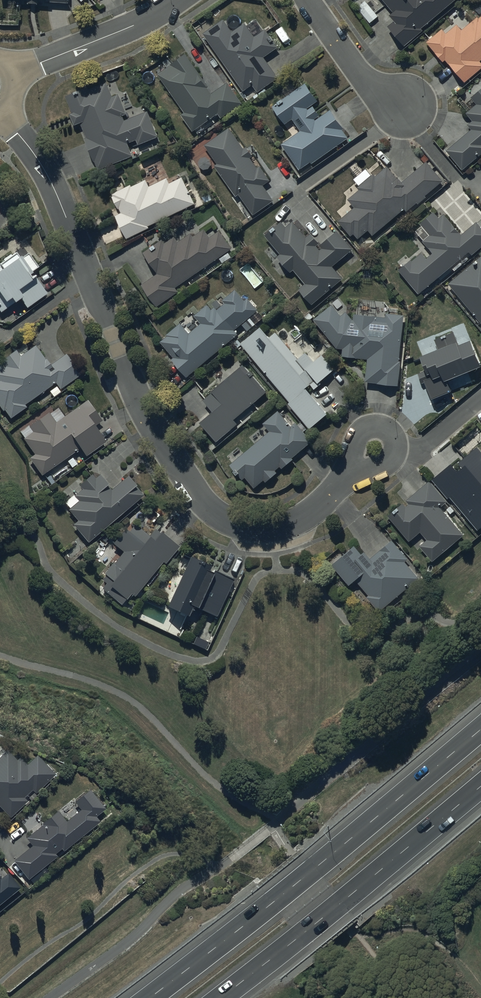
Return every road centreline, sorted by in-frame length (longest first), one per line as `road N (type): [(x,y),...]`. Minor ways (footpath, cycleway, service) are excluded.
road 1 (residential): [(3,108),(55,191),(136,393),(210,507),(240,524),(294,523),(361,465)]
road 2 (motorway): [(150,997),(480,730)]
road 3 (motorway): [(480,787),(222,997)]
road 4 (residential): [(12,73),(131,27),(171,0)]
road 5 (residential): [(405,106),(365,79),(308,0)]
road 6 (residential): [(361,465),(415,453),(480,399)]

